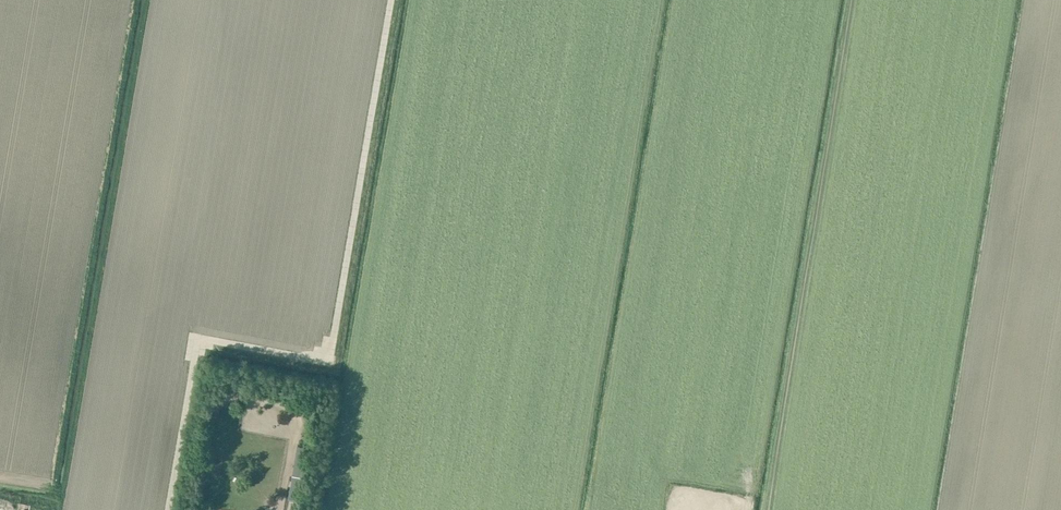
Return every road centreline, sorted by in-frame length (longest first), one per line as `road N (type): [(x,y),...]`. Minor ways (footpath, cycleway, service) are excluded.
road 1 (track): [(169,509),(198,346),(208,340),(317,358),(332,347),(390,0)]

